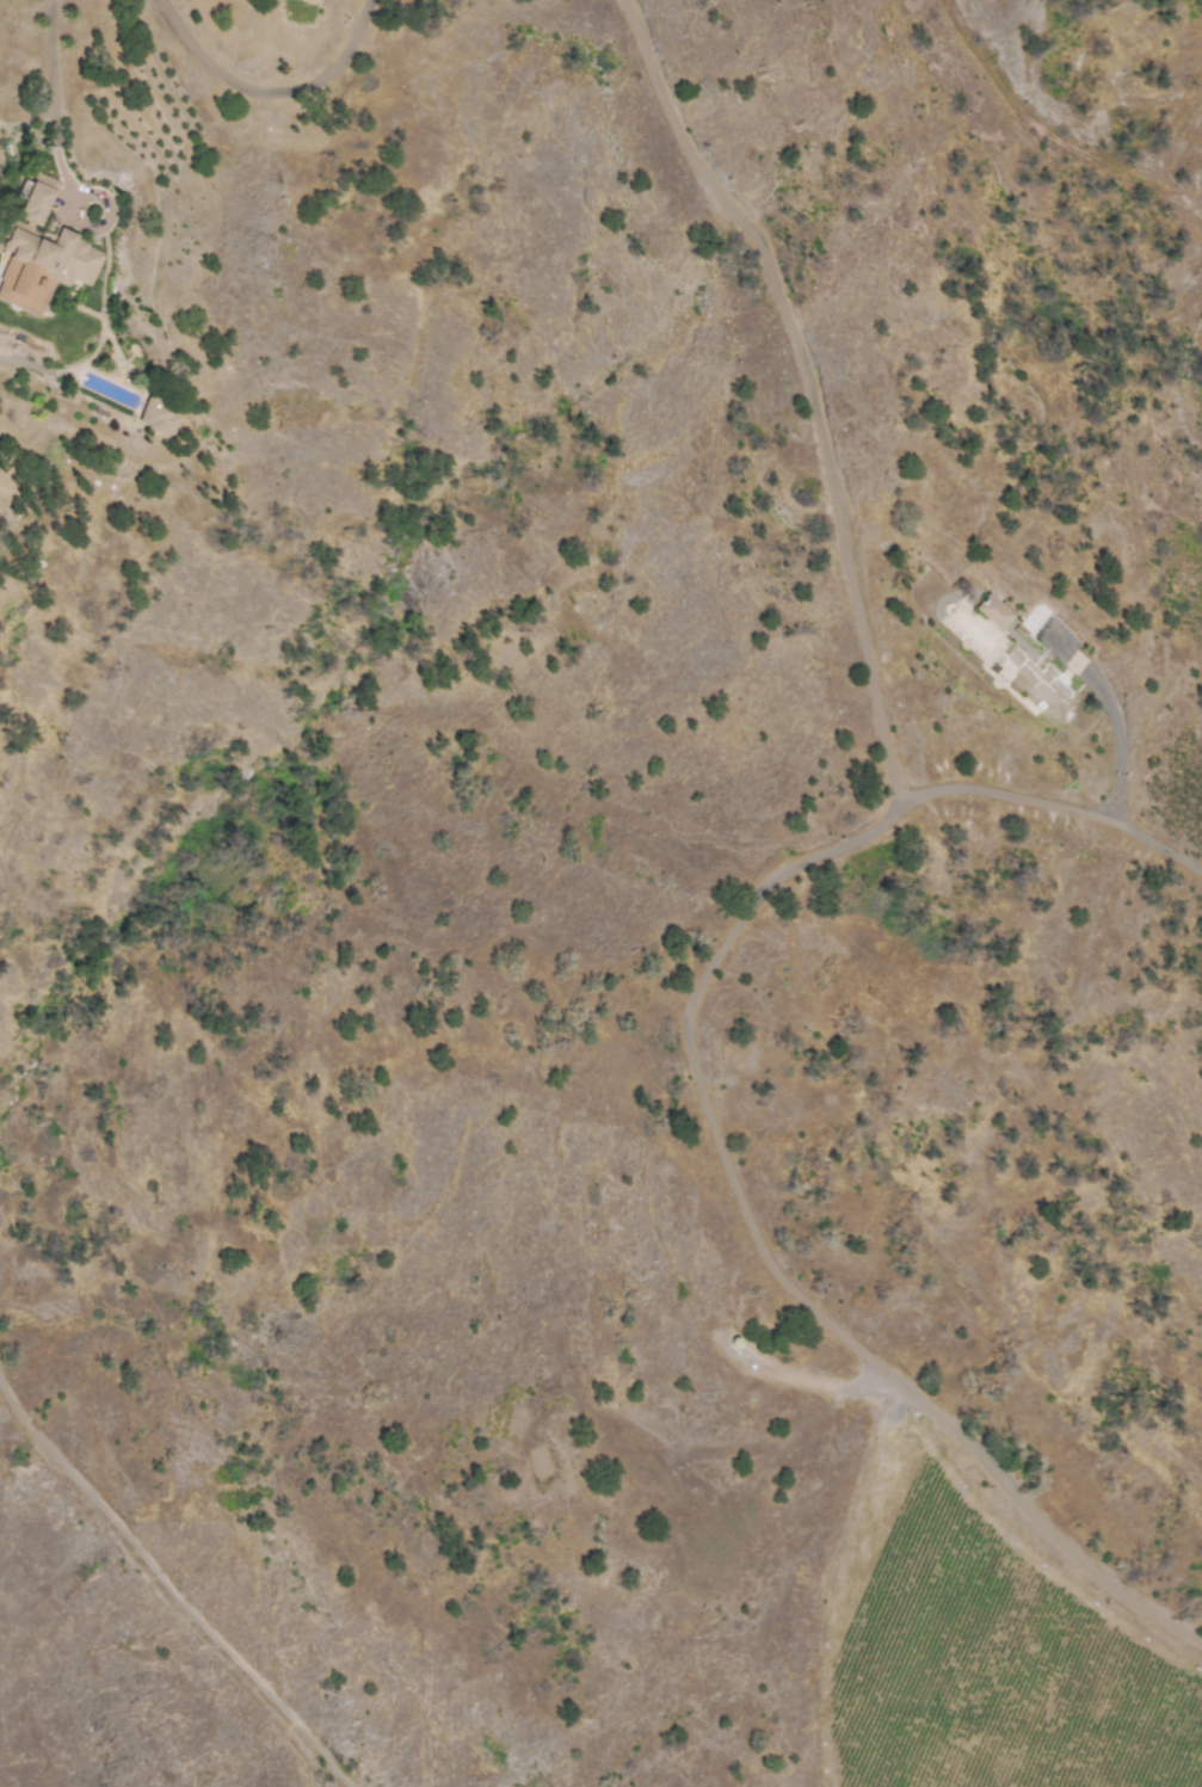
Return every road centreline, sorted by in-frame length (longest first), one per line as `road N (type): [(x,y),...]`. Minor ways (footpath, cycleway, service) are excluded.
road 1 (residential): [(1201,1642),(1109,1586),(968,1440),(781,1281),(713,1124),(694,1056),(691,1010),(696,990),(766,888),(884,815),(950,788),(1044,802),(1110,824),(1201,871)]
road 2 (track): [(356,1786),(23,1422),(0,1373)]

